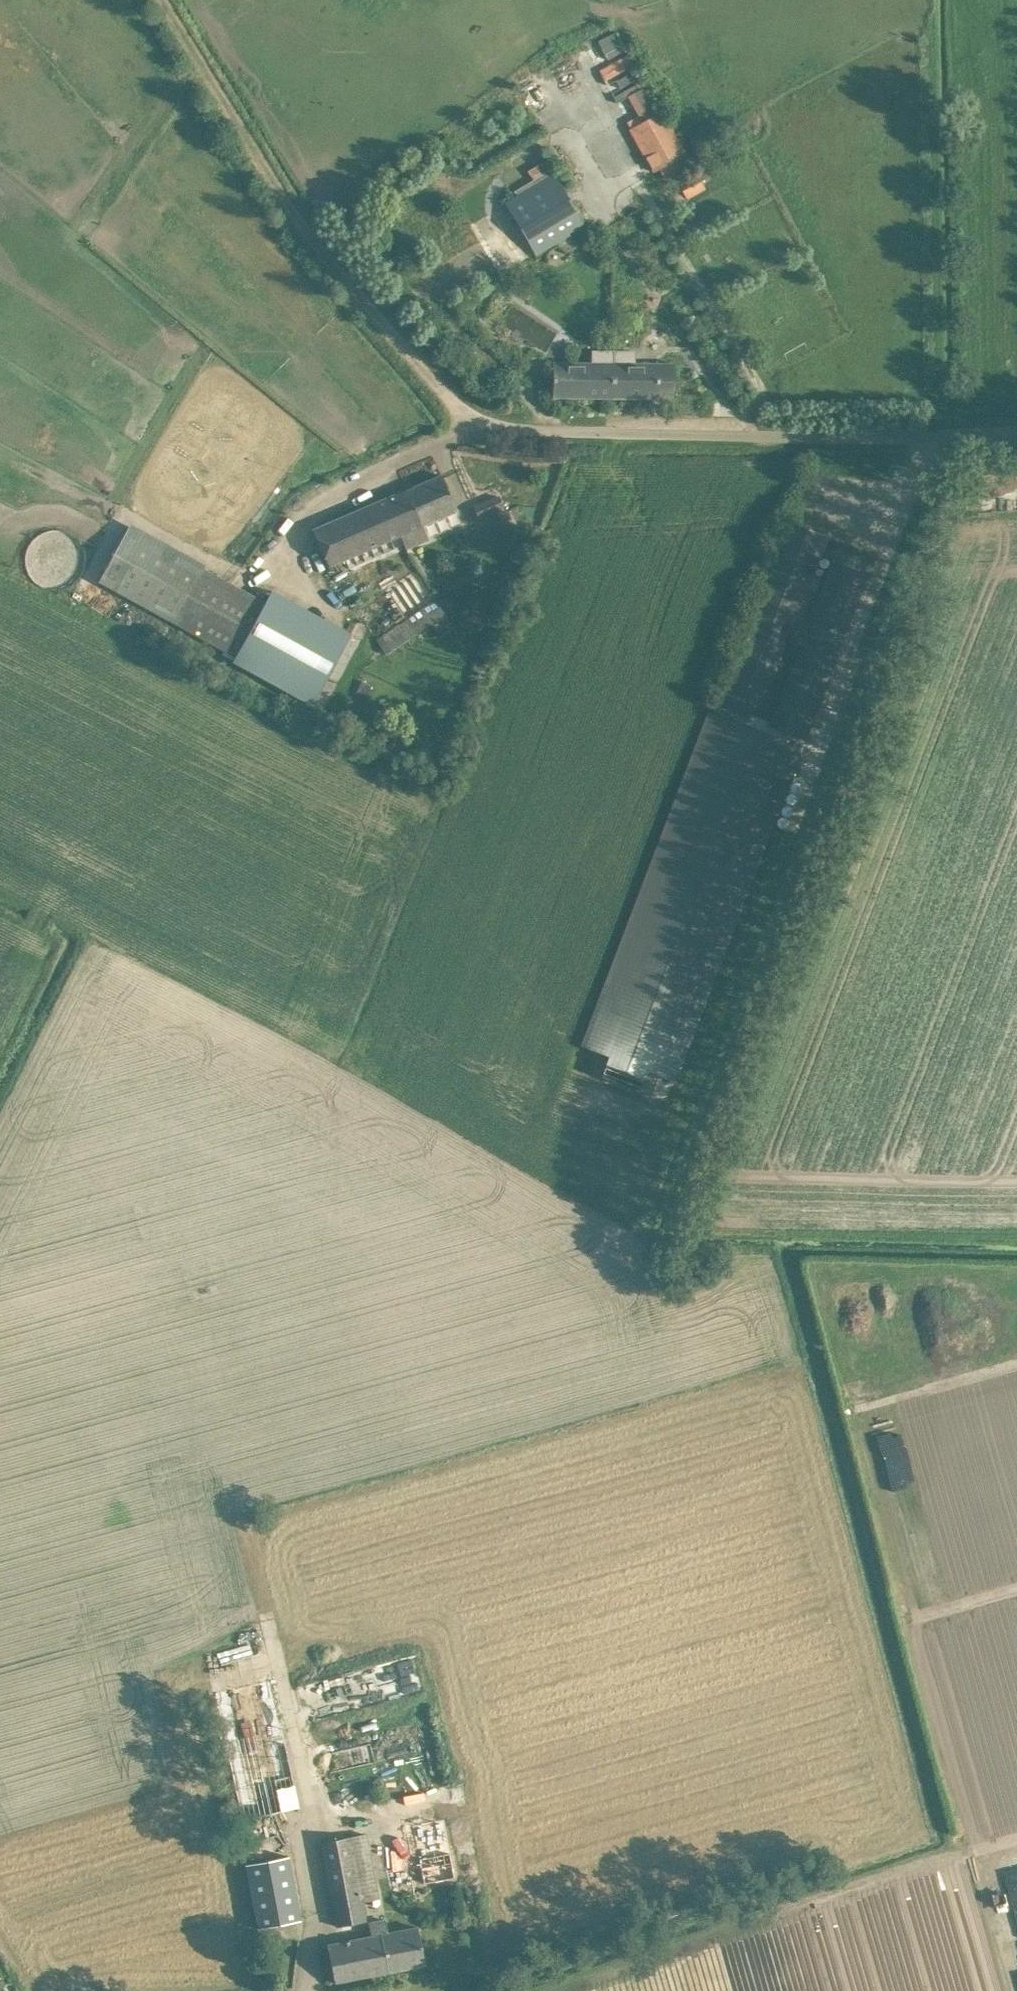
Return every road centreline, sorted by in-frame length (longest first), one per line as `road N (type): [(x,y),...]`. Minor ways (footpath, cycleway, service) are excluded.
road 1 (unclassified): [(441,388),(479,420),(505,428),(1016,430)]
road 2 (track): [(156,0),(234,114),(283,208),(441,388)]

